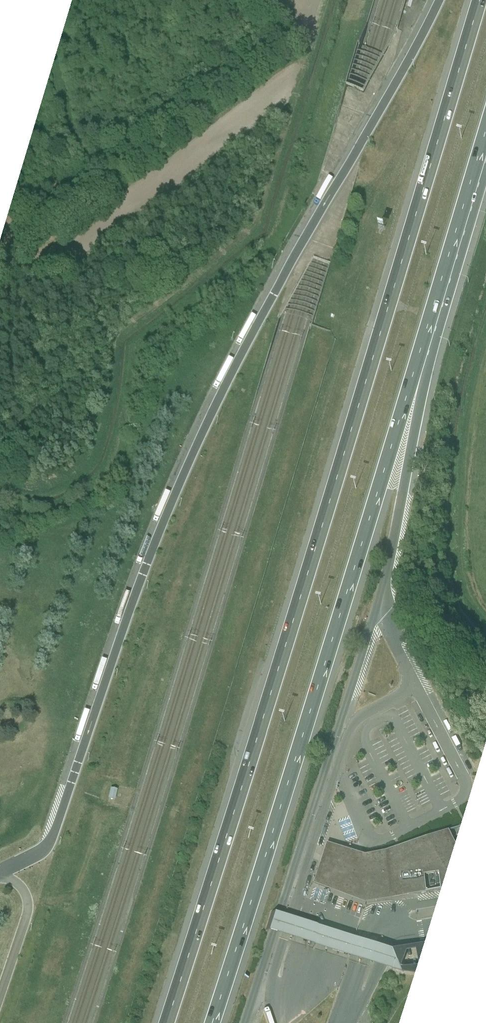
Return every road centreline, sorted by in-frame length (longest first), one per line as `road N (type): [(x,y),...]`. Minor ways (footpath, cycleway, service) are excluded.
road 1 (motorway): [(477,0),(165,1022)]
road 2 (motorway): [(436,0),(221,390),(122,623),(59,821),(43,849),(1,868)]
road 3 (motorway): [(210,1022),(429,320)]
road 4 (motorway): [(377,608),(435,346),(429,320)]
road 5 (motorway): [(429,320),(485,131)]

